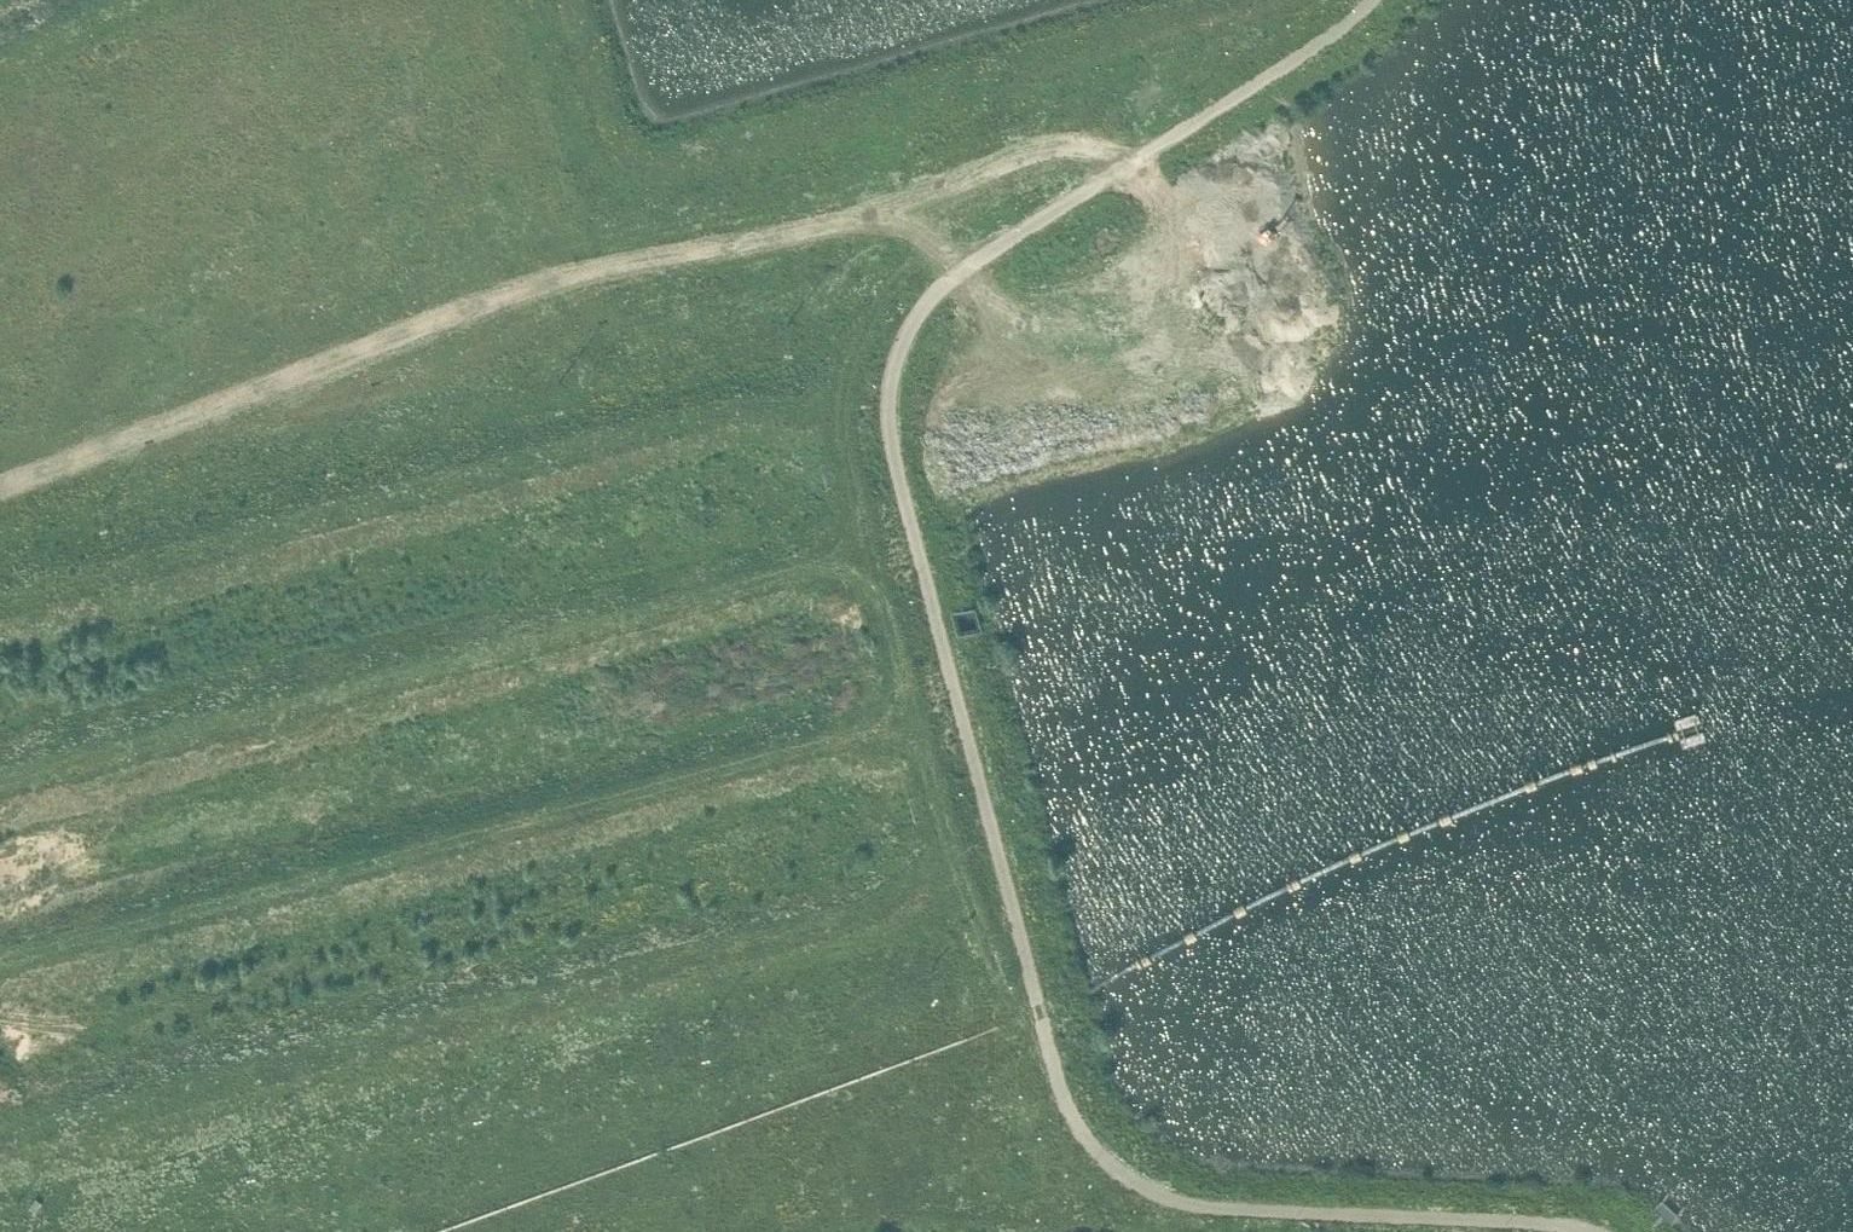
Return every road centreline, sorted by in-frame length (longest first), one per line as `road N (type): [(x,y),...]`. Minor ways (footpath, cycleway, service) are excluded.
road 1 (track): [(0,1136),(883,909),(946,860),(831,417),(745,409),(0,614)]
road 2 (track): [(0,957),(914,736)]
road 3 (track): [(0,779),(868,557)]

